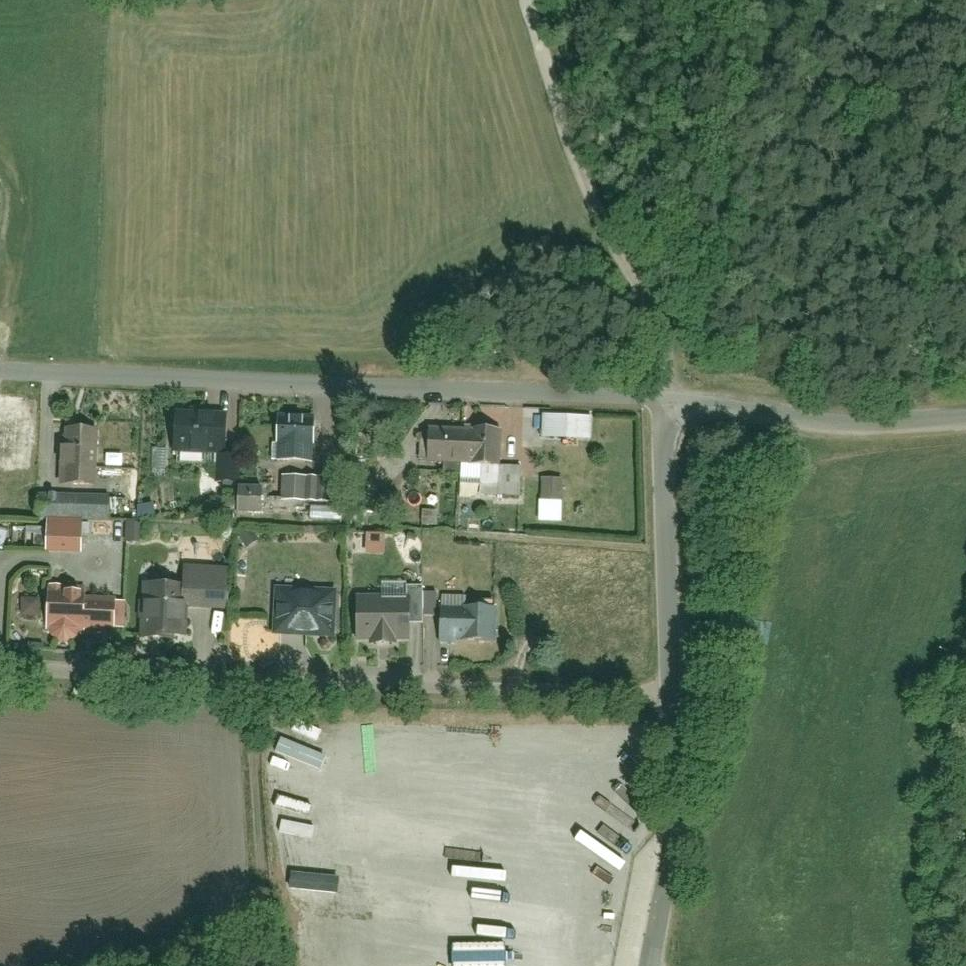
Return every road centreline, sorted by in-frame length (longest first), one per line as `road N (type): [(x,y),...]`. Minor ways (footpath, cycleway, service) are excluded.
road 1 (residential): [(672,706),(0,669)]
road 2 (residential): [(671,404),(0,372)]
road 3 (track): [(671,404),(668,331),(589,194),(527,0)]
road 4 (residential): [(672,706),(671,404)]
road 5 (residential): [(965,425),(838,425),(671,404)]
road 6 (track): [(255,686),(267,965)]
road 7 (residential): [(655,965),(675,842),(672,706)]

